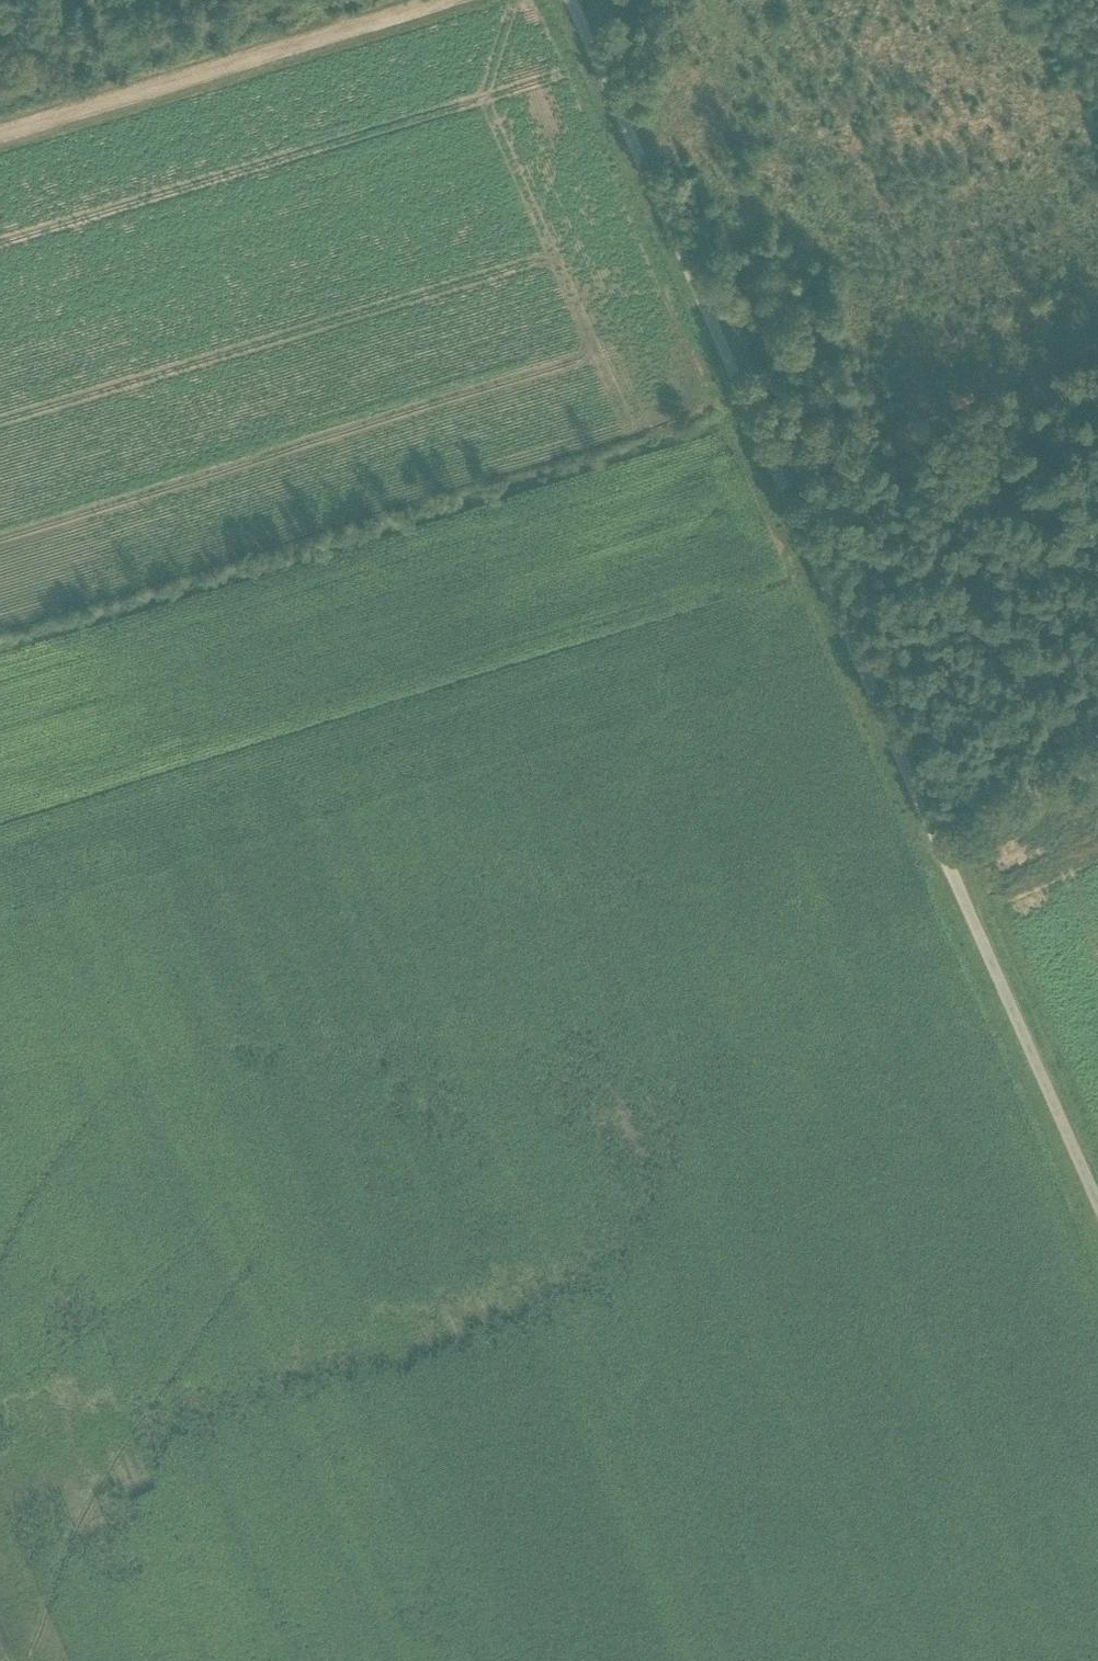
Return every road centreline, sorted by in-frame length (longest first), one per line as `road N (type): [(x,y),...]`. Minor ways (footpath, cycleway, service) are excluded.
road 1 (unclassified): [(571,0),(1097,1203)]
road 2 (track): [(444,0),(0,132)]

